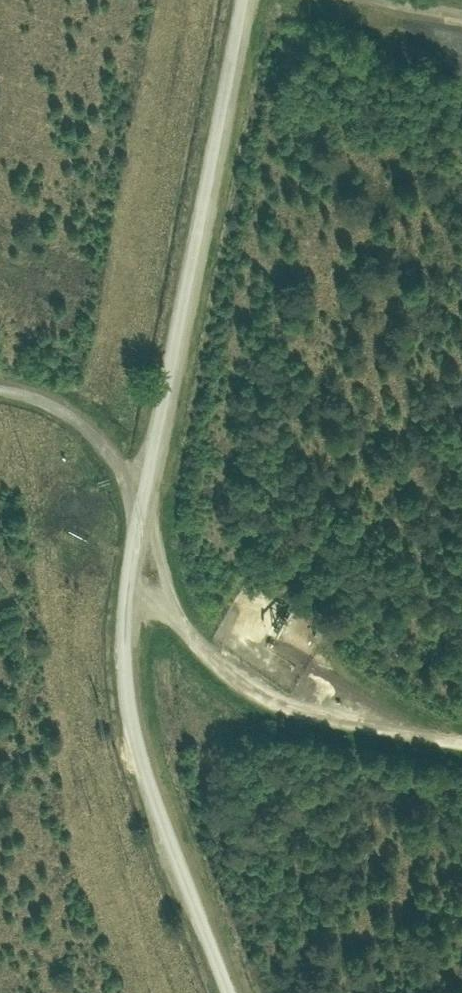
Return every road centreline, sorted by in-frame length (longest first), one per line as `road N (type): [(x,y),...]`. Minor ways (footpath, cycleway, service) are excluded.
road 1 (unclassified): [(247,0),(131,596),(128,662),(142,730),(234,992)]
road 2 (track): [(461,737),(333,719),(275,702),(233,679),(202,645),(126,473),(86,422),(42,394),(0,384)]

